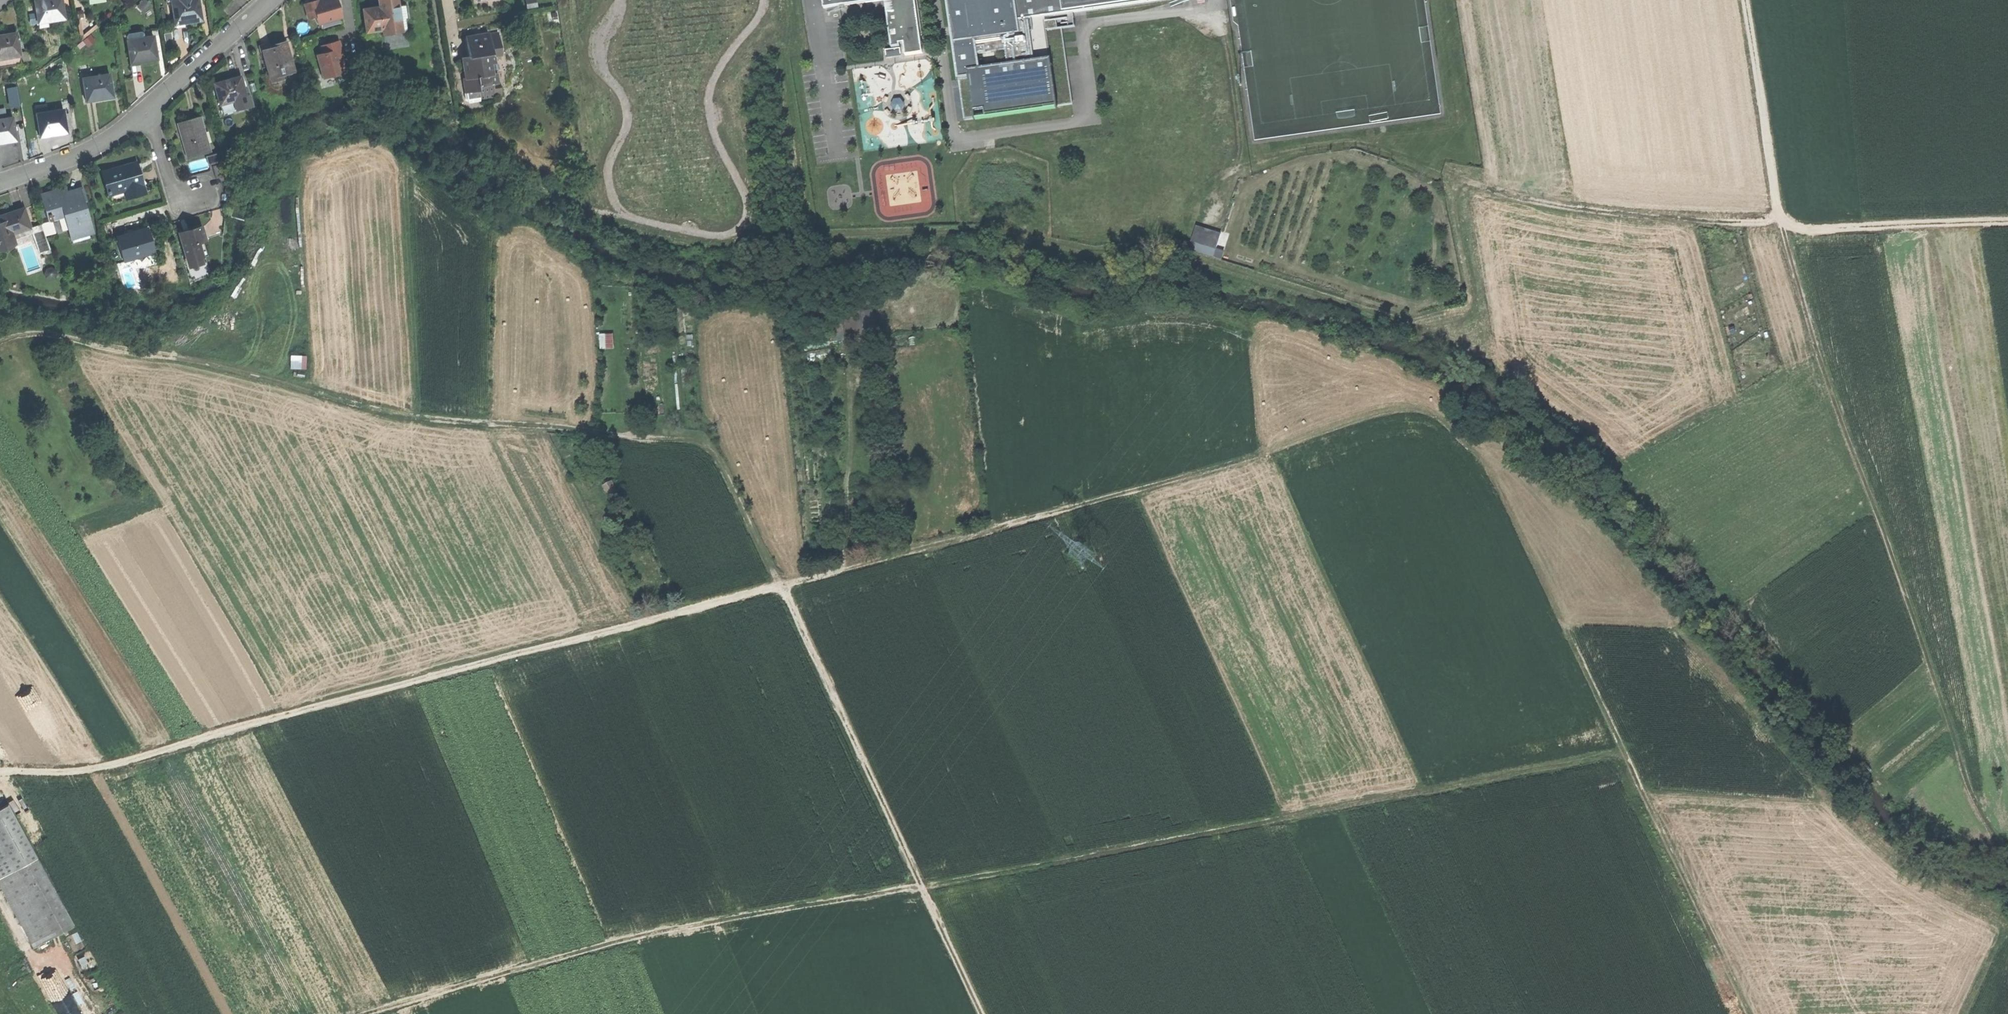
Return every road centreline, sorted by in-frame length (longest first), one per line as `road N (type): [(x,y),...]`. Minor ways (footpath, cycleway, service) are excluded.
road 1 (track): [(1626,751),(1471,429),(1417,409),(104,764),(0,771)]
road 2 (track): [(2007,218),(1712,225),(1546,204),(1468,182),(1459,191),(1480,309),(1420,323),(1159,248),(1092,251),(986,230),(723,239),(568,200),(453,133)]
road 3 (track): [(0,340),(37,333),(190,359),(405,414),(689,440),(726,462),(984,1013)]
road 4 (track): [(1626,751),(660,929),(364,1013)]
road 5 (track): [(1748,0),(1780,223),(1972,792),(2007,834)]
road 6 (track): [(1751,1013),(1626,751)]
road 7 (residential): [(0,182),(102,143),(146,107)]
road 8 (residential): [(146,107),(270,0)]

